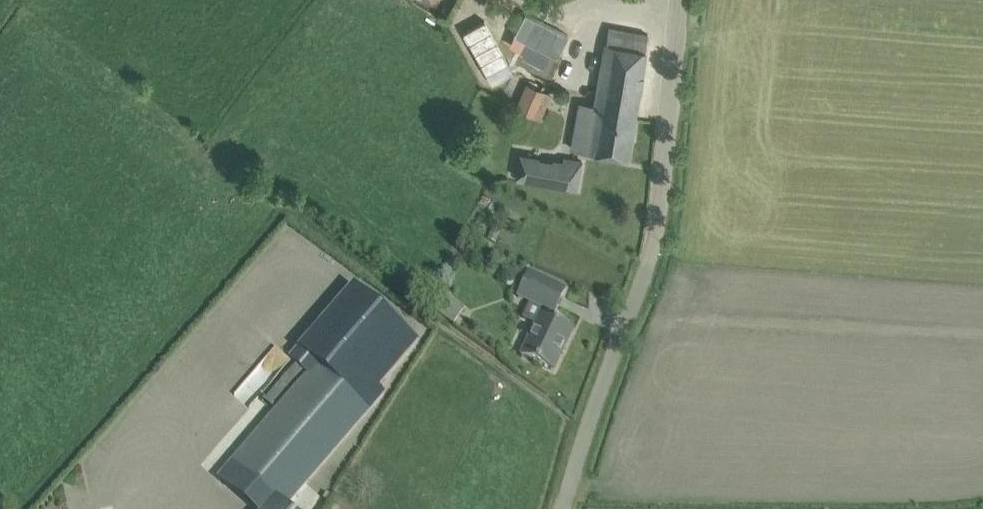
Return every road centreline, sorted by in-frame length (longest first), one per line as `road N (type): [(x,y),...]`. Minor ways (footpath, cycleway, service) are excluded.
road 1 (unclassified): [(562,508),(662,211),(681,0)]

